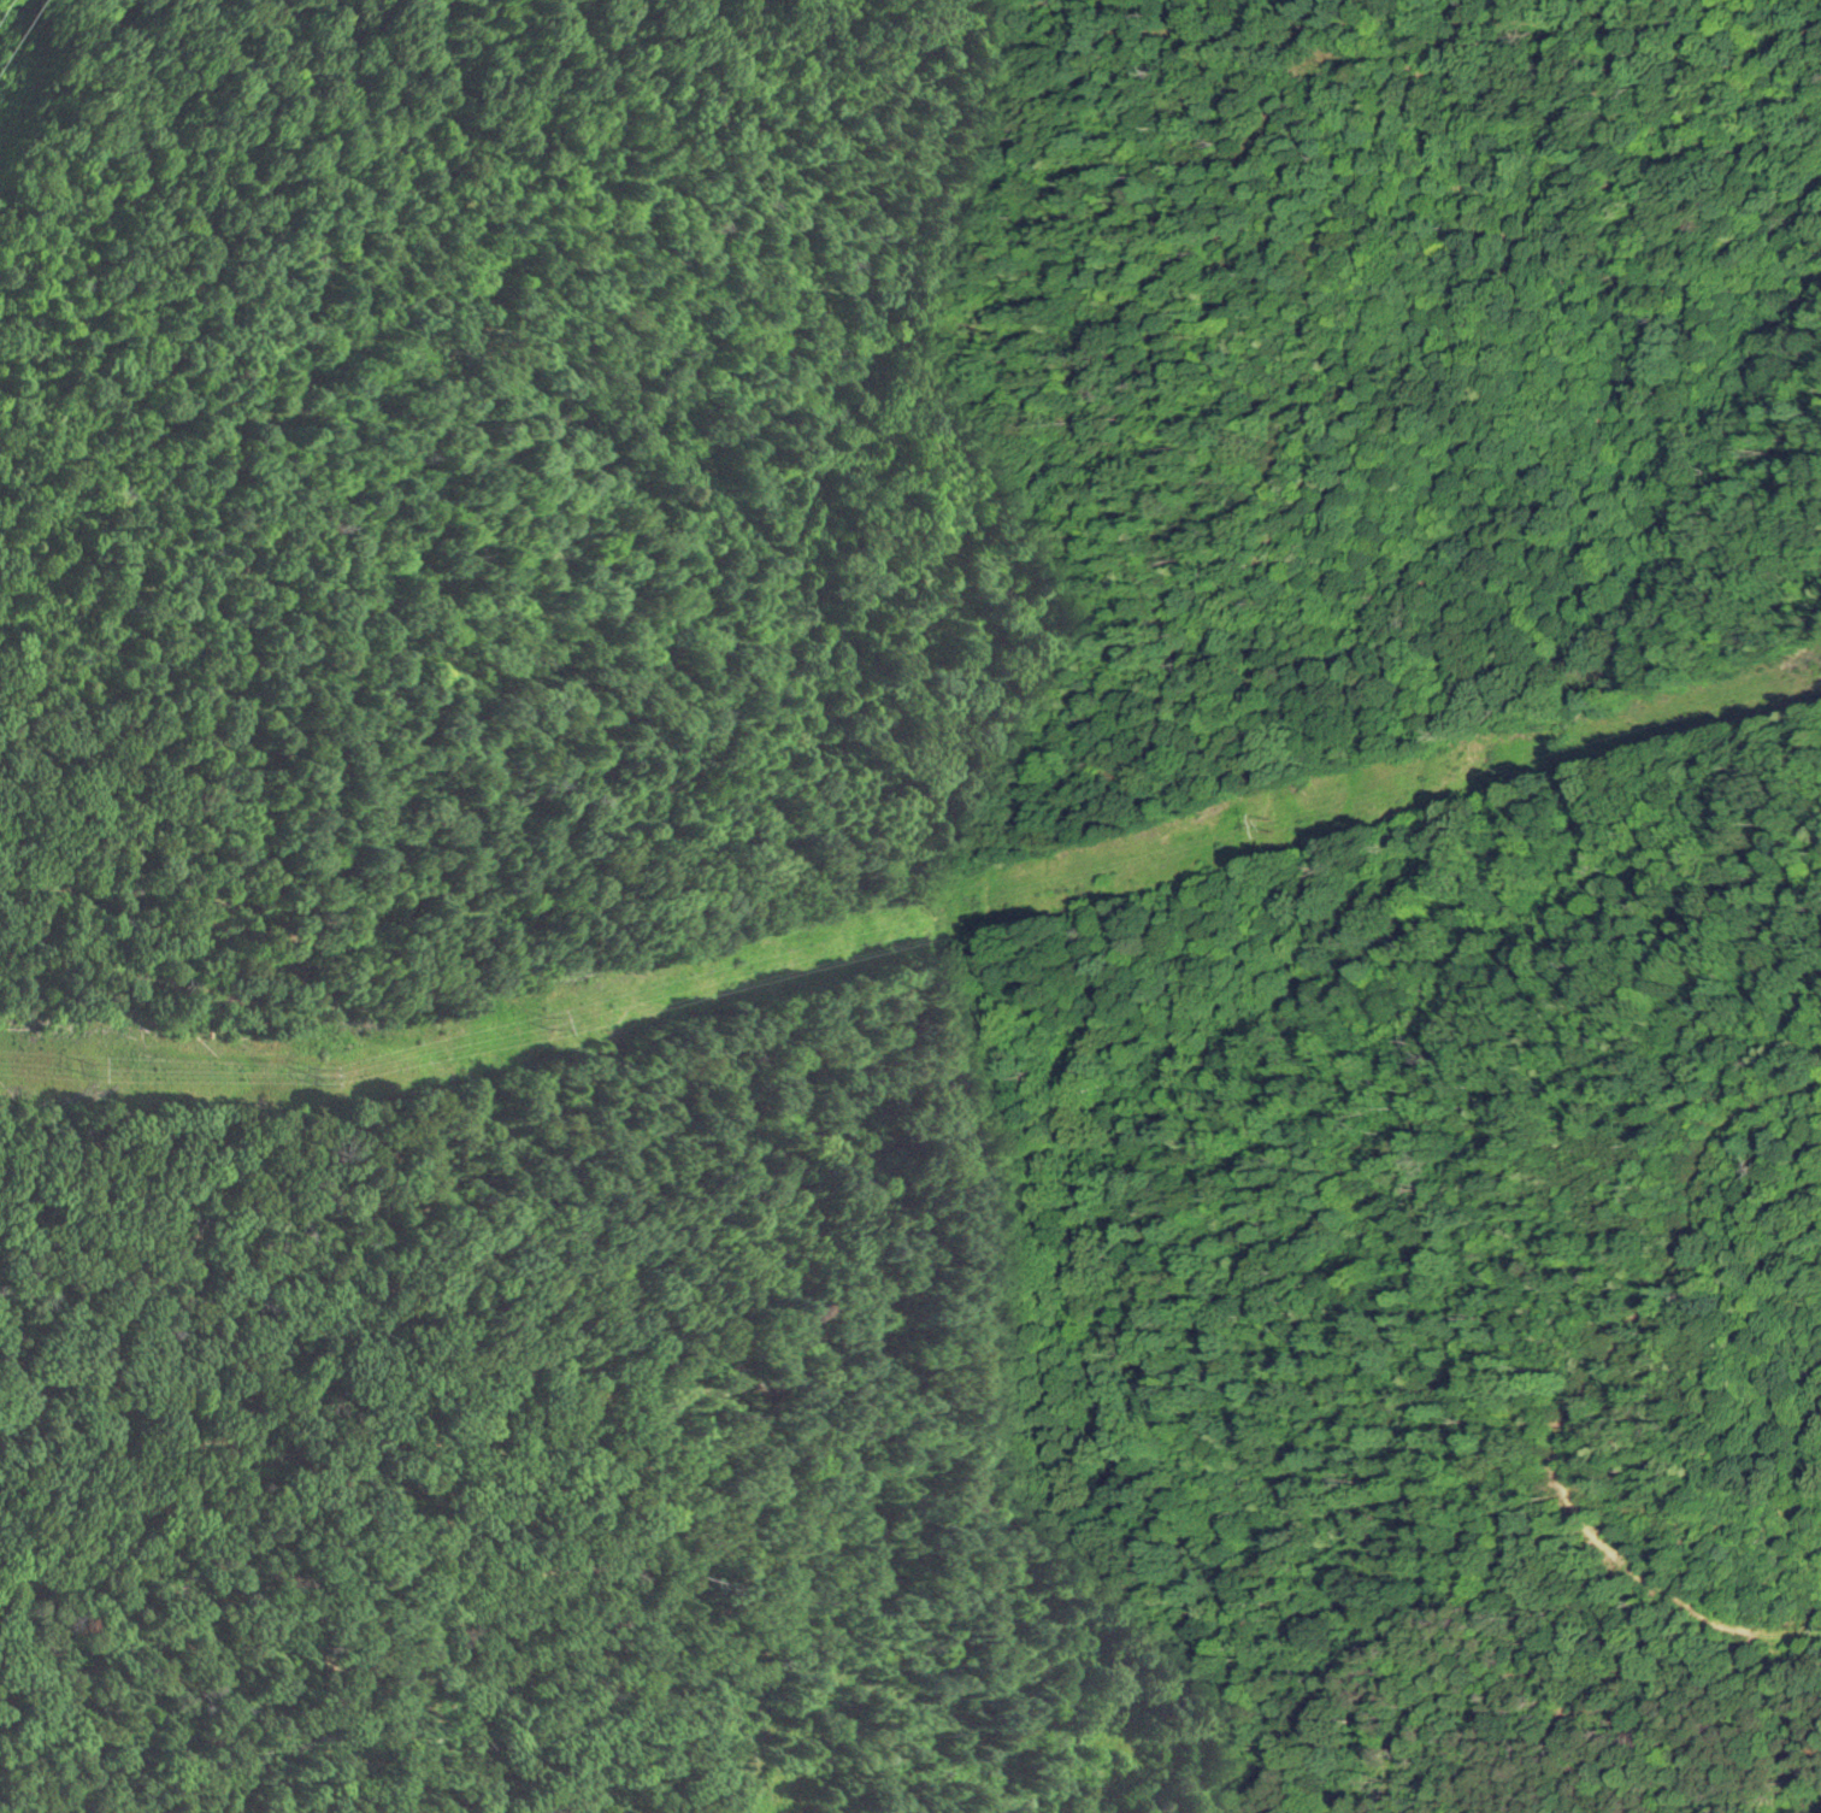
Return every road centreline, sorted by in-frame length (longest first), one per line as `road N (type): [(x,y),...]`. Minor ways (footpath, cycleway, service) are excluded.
road 1 (track): [(1019,0),(903,63),(778,114),(568,155),(273,270),(98,318),(0,314)]
road 2 (track): [(1820,1610),(1764,1629),(1721,1625),(1619,1561),(1567,1491),(1558,1454),(1569,1411),(1658,1301),(1689,1234),(1705,1158),(1733,1112),(1780,1084),(1820,1073)]
road 3 (track): [(1636,0),(1554,27),(1504,23),(1402,55),(1279,61),(1157,43),(1095,24),(1059,0)]

